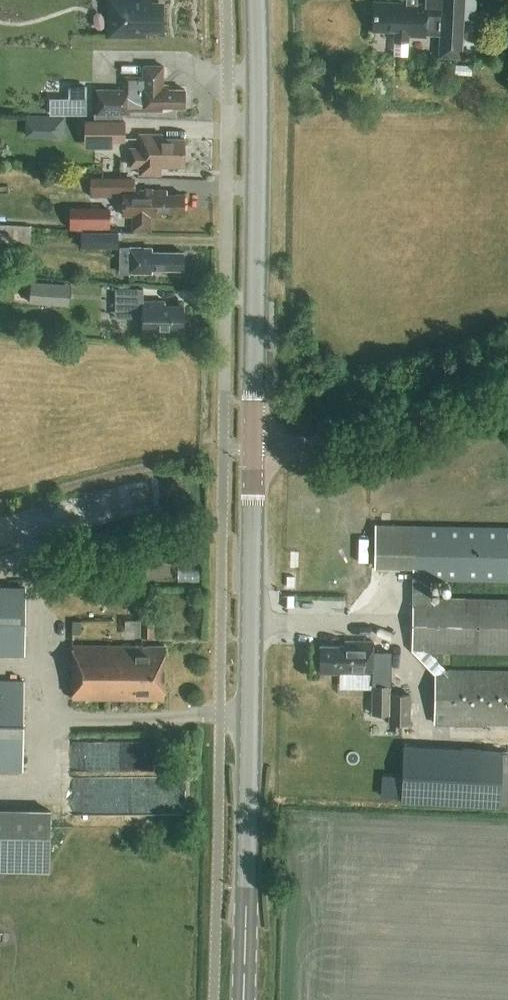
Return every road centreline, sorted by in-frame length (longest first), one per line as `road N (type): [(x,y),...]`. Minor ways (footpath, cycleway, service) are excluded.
road 1 (secondary): [(243,999),(253,451)]
road 2 (secondary): [(253,451),(257,0)]
road 3 (unclassified): [(253,451),(311,448),(507,397)]

